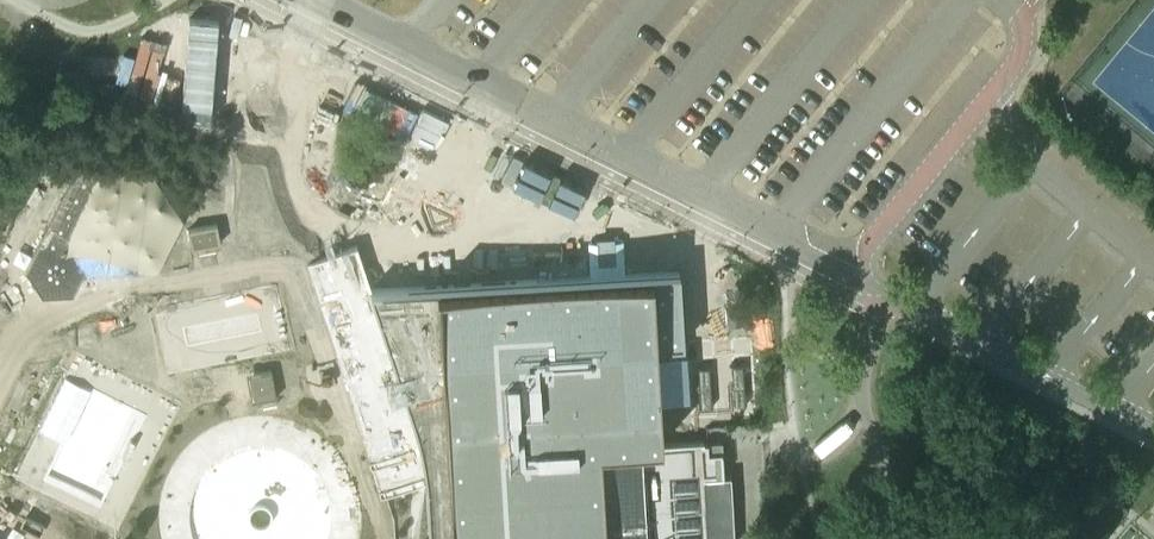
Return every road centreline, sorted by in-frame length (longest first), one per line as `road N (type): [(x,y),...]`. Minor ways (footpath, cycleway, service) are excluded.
road 1 (unclassified): [(866,279),(308,0)]
road 2 (unclassified): [(866,279),(1153,425)]

